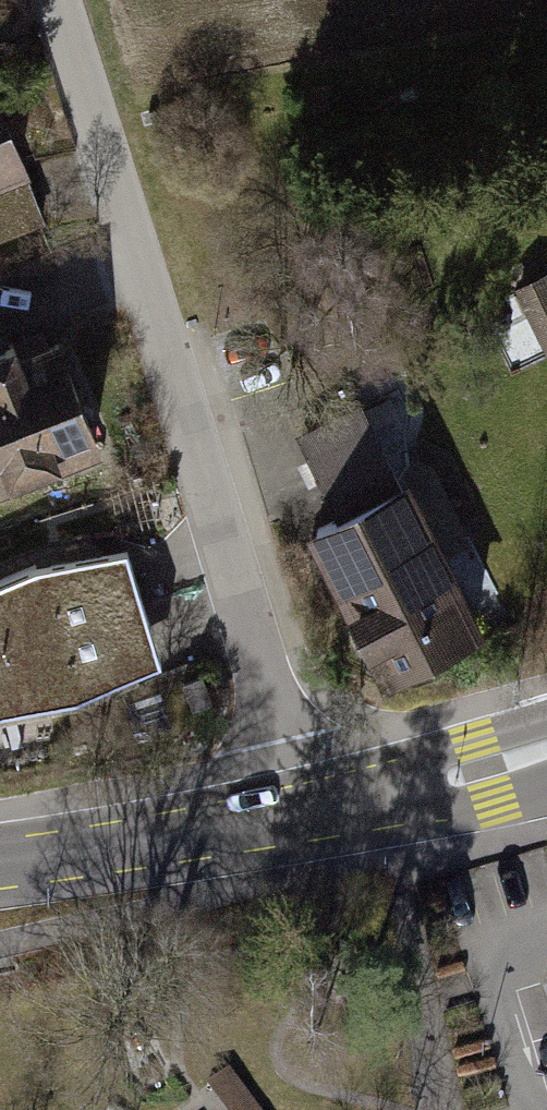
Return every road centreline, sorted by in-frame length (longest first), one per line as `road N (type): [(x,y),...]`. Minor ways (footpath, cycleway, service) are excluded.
road 1 (residential): [(310,812),(111,146),(58,0)]
road 2 (tertiary): [(310,812),(0,858)]
road 3 (tertiary): [(546,749),(310,812)]

